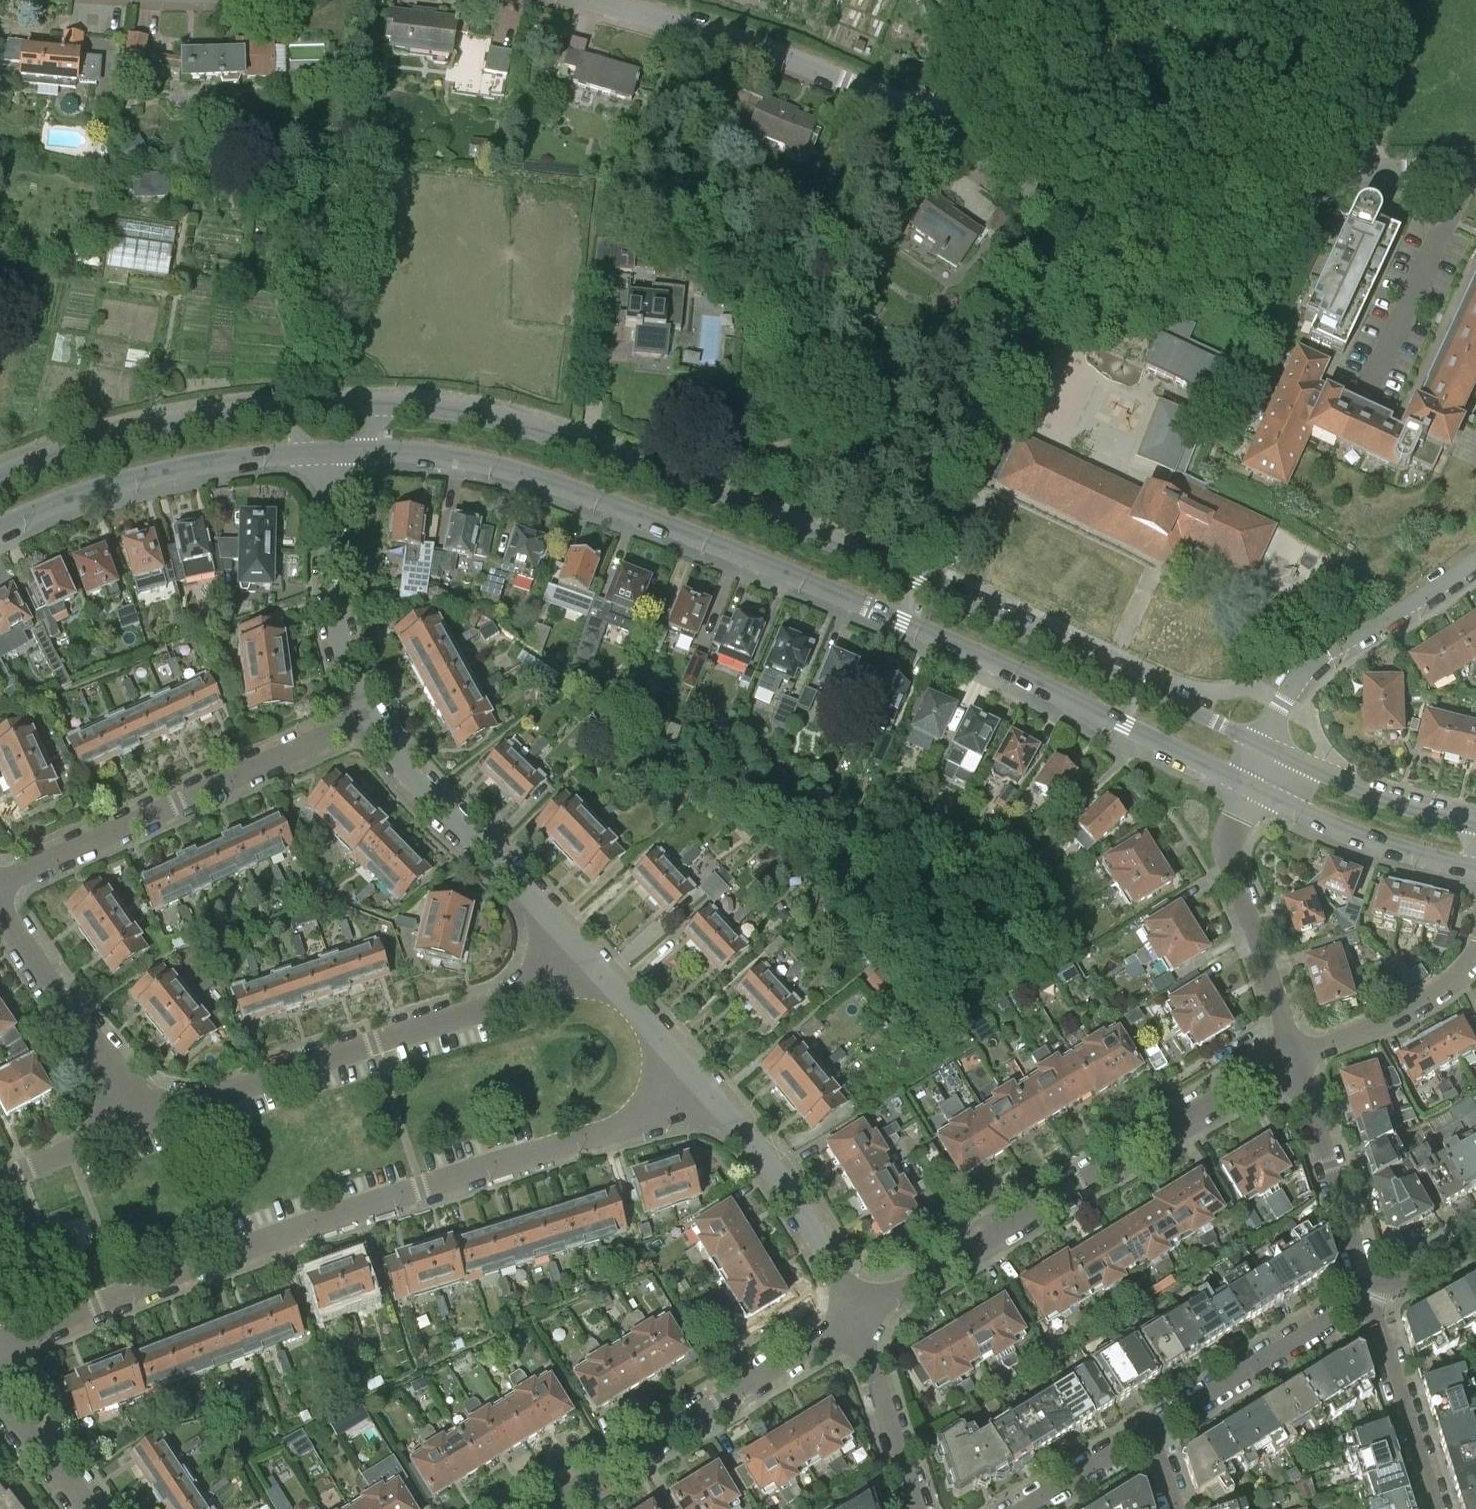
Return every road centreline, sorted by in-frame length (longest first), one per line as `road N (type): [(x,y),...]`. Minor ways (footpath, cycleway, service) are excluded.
road 1 (tertiary): [(354,452),(503,469),(661,524),(996,663),(1248,785)]
road 2 (residential): [(1475,168),(1361,175),(1226,220),(1100,220),(1031,194),(845,81),(729,39),(585,0)]
road 3 (tertiary): [(1264,746),(884,562),(697,487),(533,428),(392,405)]
road 4 (residential): [(698,1080),(613,1126),(236,1249),(0,1343)]
road 5 (residential): [(853,1321),(1294,1056)]
road 6 (track): [(1070,212),(936,356),(872,407),(840,426),(713,464),(697,487)]
road 7 (residential): [(148,1119),(594,964)]
road 8 (residential): [(0,887),(367,718)]
road 9 (residential): [(540,1508),(853,1321)]
road 10 (residential): [(594,964),(411,778),(367,718)]
road 11 (tertiary): [(0,529),(164,472),(313,453)]
road 12 (residential): [(853,1321),(848,1295),(787,1185),(698,1080)]
road 13 (residential): [(1264,746),(1291,690),(1315,661),(1475,560)]
road 14 (residential): [(1294,1056),(1230,869),(1232,827),(1248,785)]
road 15 (tertiary): [(272,409),(116,436),(0,477)]
road 16 (residential): [(367,718),(347,679),(332,598),(332,452)]
road 17 (residential): [(148,1119),(0,902)]
road 18 (residential): [(1151,1431),(1372,1298)]
road 19 (residential): [(1372,1298),(1294,1056)]
road 20 (tertiary): [(1248,785),(1346,832),(1475,870)]
road 21 (residential): [(1372,1298),(1436,1508)]
road 22 (tertiary): [(1461,820),(1264,746)]
road 23 (residential): [(1294,1056),(1422,1005),(1475,957)]
road 24 (residential): [(915,1508),(853,1321)]
road 25 (track): [(1341,0),(1358,56),(1361,175)]
road 26 (residential): [(0,1179),(148,1119)]
road 27 (residential): [(698,1080),(594,964)]
road 28 (residential): [(1023,1508),(1151,1431)]
road 29 (residential): [(85,1508),(0,1396)]
road 30 (track): [(935,130),(978,0)]

